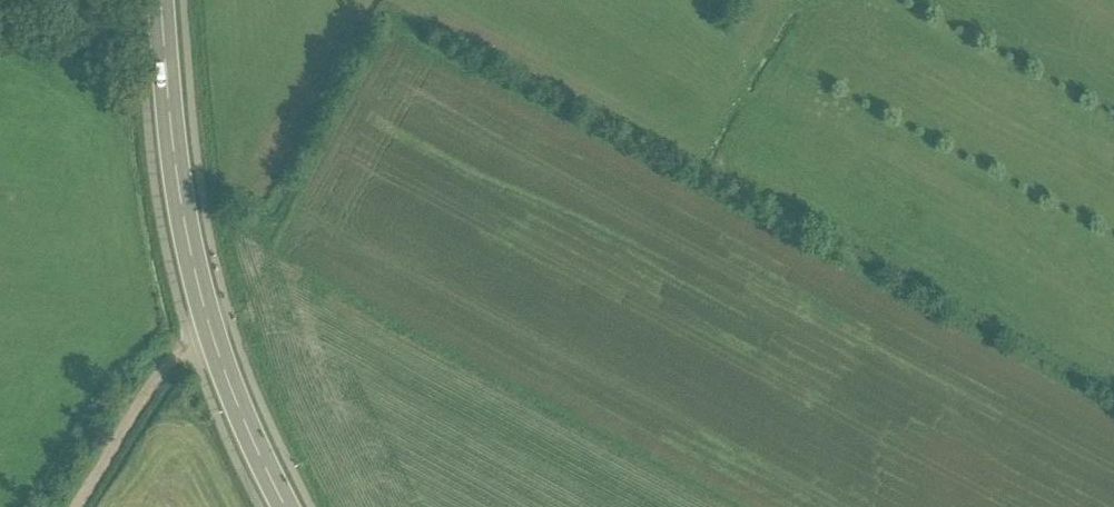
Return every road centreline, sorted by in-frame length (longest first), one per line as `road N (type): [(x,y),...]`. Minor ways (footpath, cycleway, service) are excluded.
road 1 (secondary): [(291,506),(235,396),(181,223),(165,0)]
road 2 (track): [(74,506),(142,393),(167,367),(217,344)]

